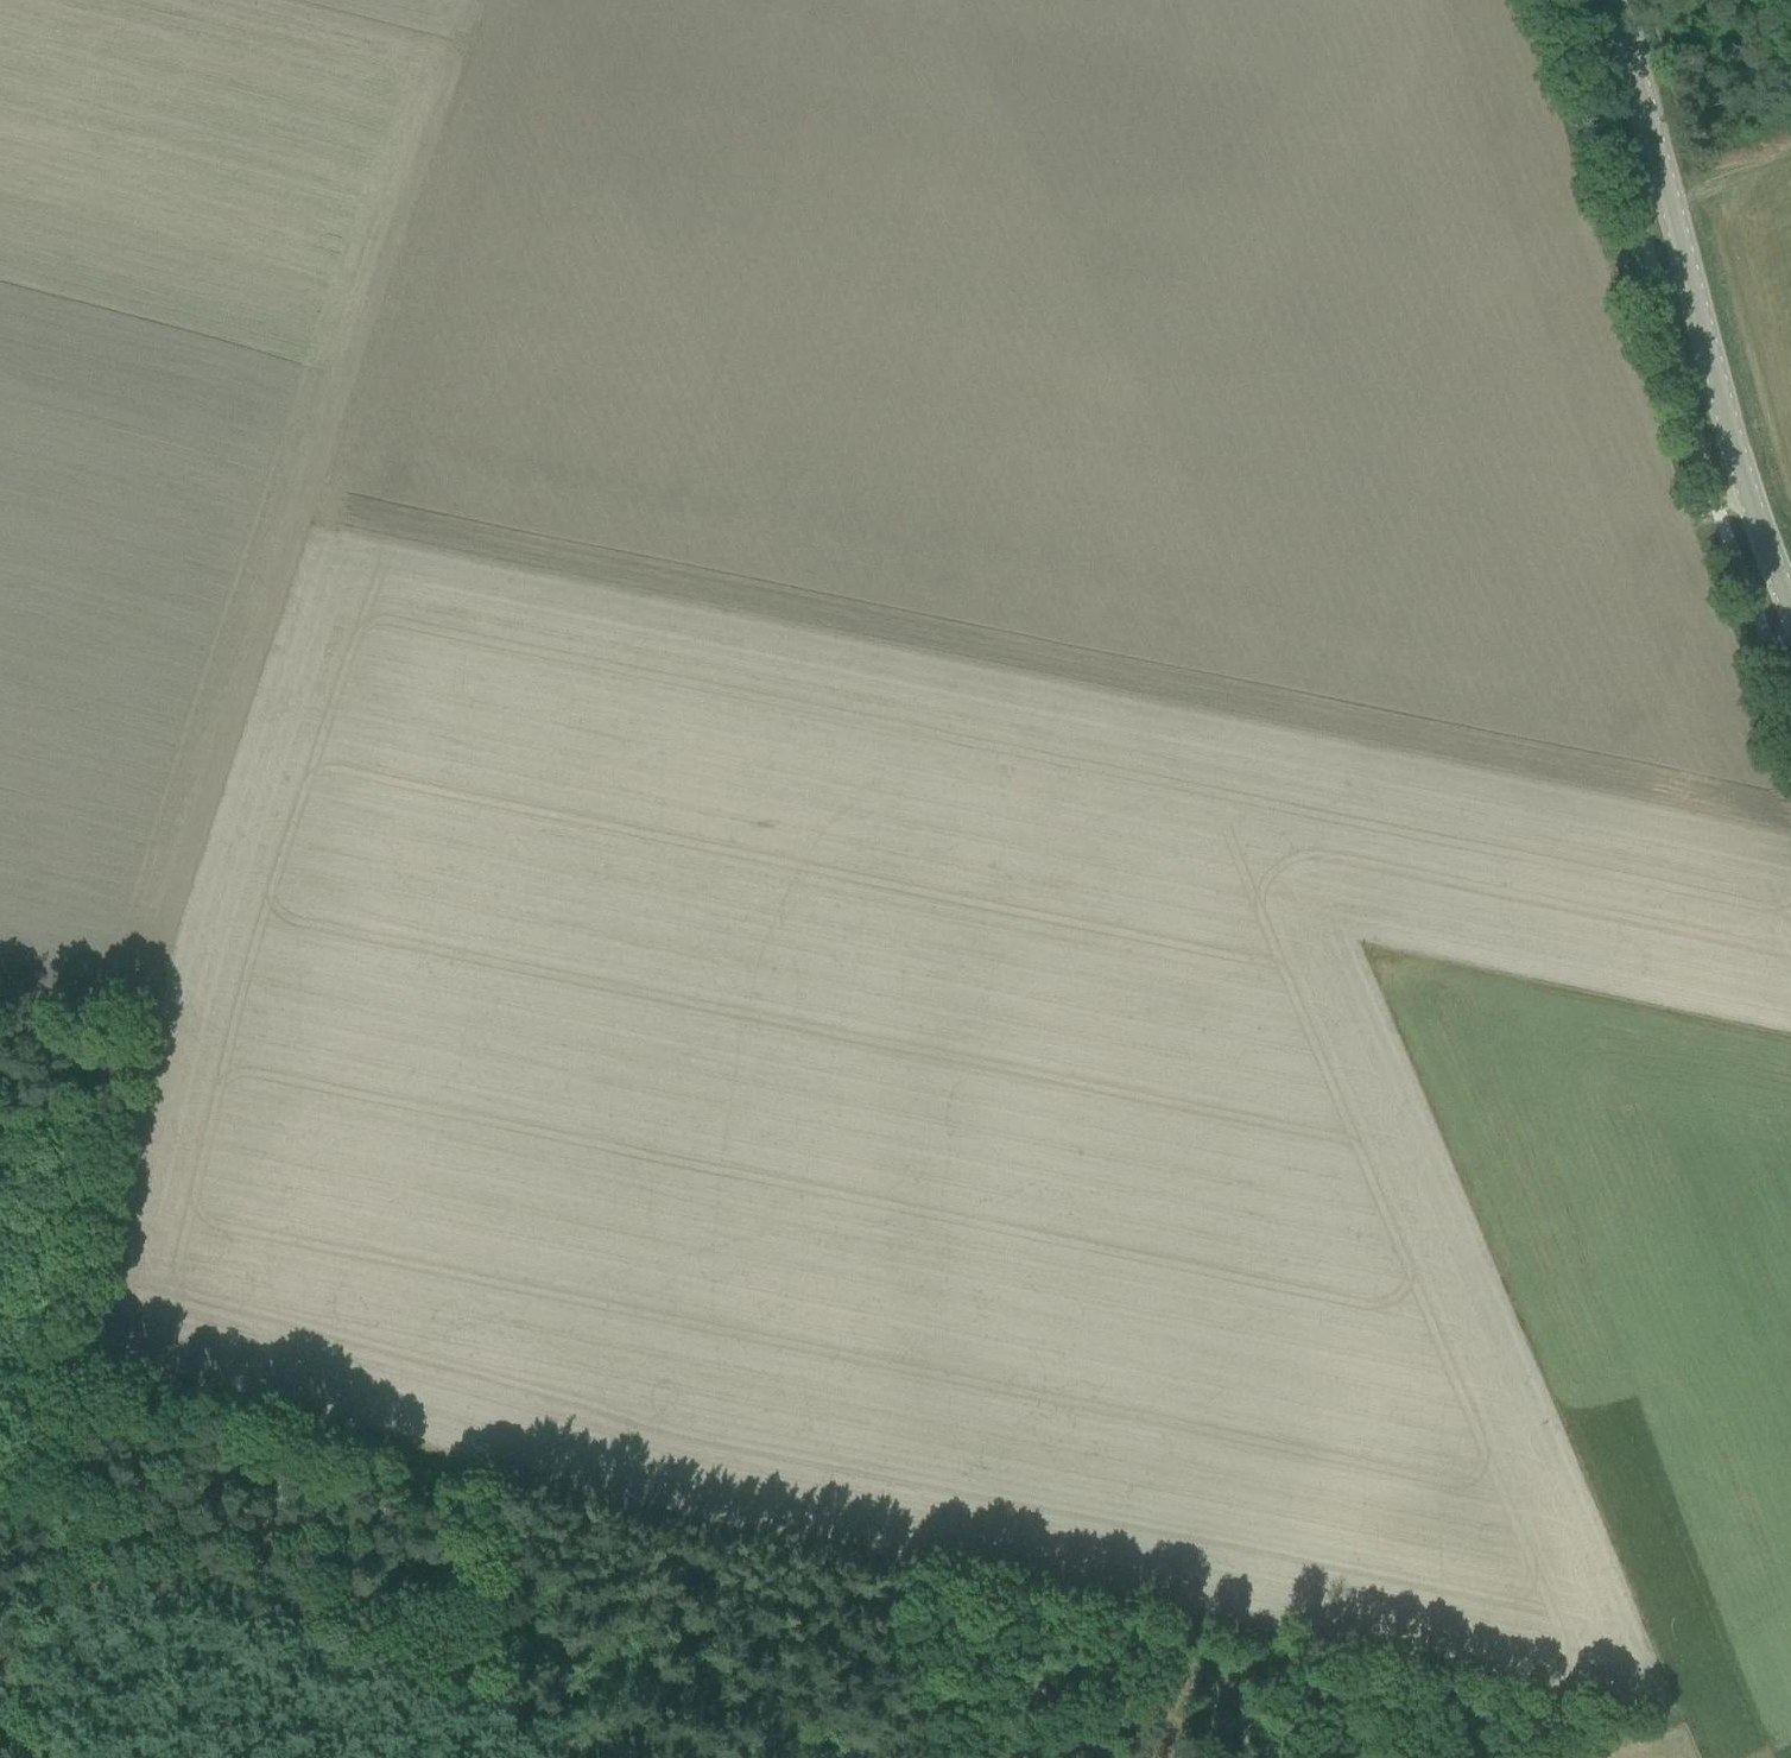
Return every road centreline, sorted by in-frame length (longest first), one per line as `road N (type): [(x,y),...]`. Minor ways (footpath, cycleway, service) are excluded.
road 1 (tertiary): [(1790,613),(1765,555),(1617,0)]
road 2 (track): [(67,1743),(77,1646),(116,1588),(92,1364),(0,1347)]

